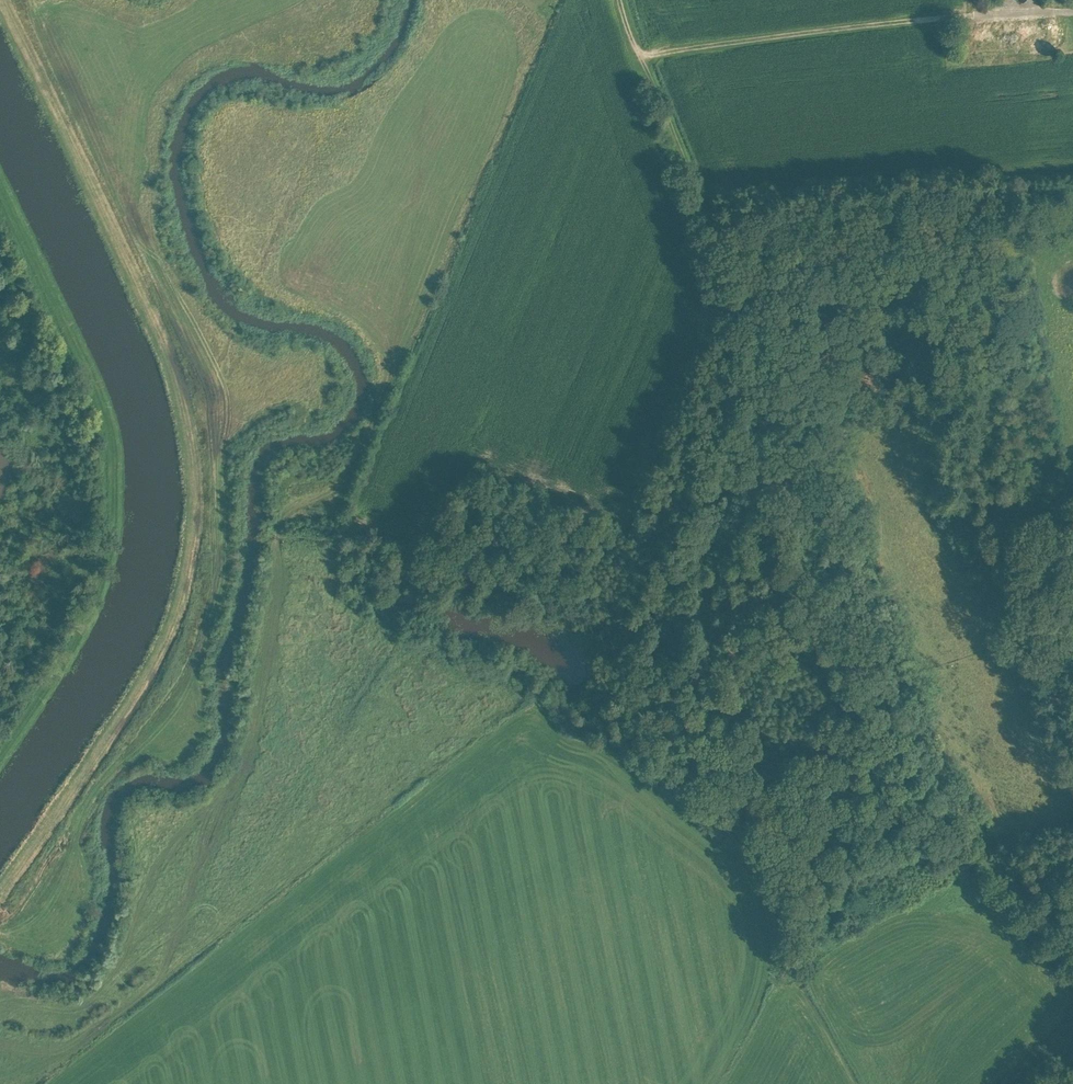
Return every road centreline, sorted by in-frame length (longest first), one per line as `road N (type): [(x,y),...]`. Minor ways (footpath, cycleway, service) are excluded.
road 1 (track): [(795,387),(902,694),(985,848)]
road 2 (track): [(620,0),(706,208),(795,387)]
road 3 (track): [(641,58),(973,16)]
road 4 (track): [(985,848),(1072,960)]

